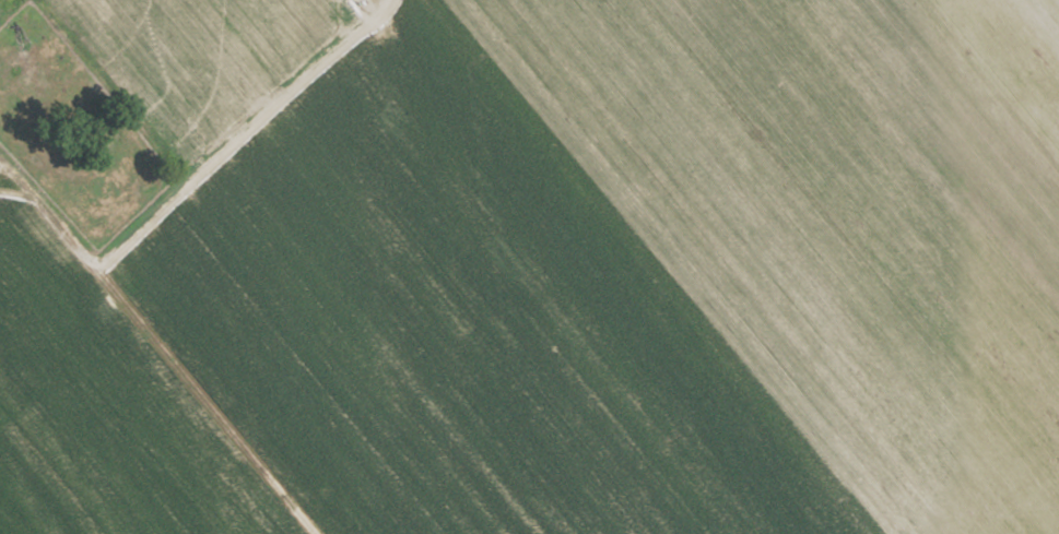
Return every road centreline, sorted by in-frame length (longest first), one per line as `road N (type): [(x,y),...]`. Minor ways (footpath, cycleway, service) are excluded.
road 1 (track): [(311,533),(0,162)]
road 2 (track): [(886,533),(941,479),(844,292)]

